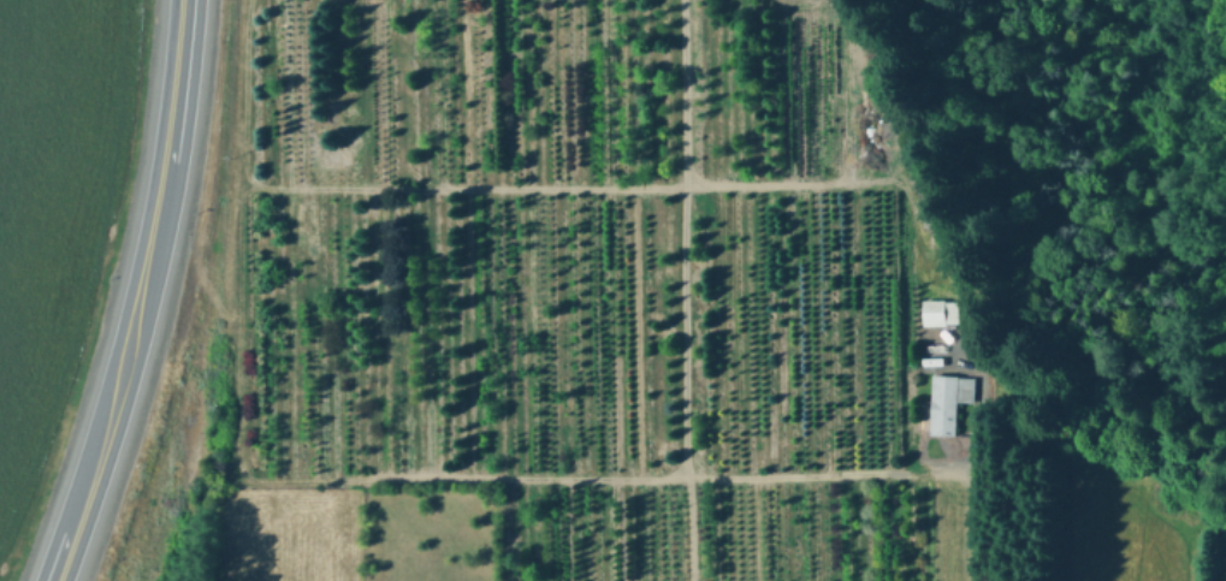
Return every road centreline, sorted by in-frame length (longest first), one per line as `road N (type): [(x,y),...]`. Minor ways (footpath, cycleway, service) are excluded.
road 1 (track): [(981,467),(265,481),(245,480),(237,469),(243,191),(837,180),(847,159),(852,70),(843,0)]
road 2 (primary): [(51,580),(144,298),(165,202),(189,0)]

